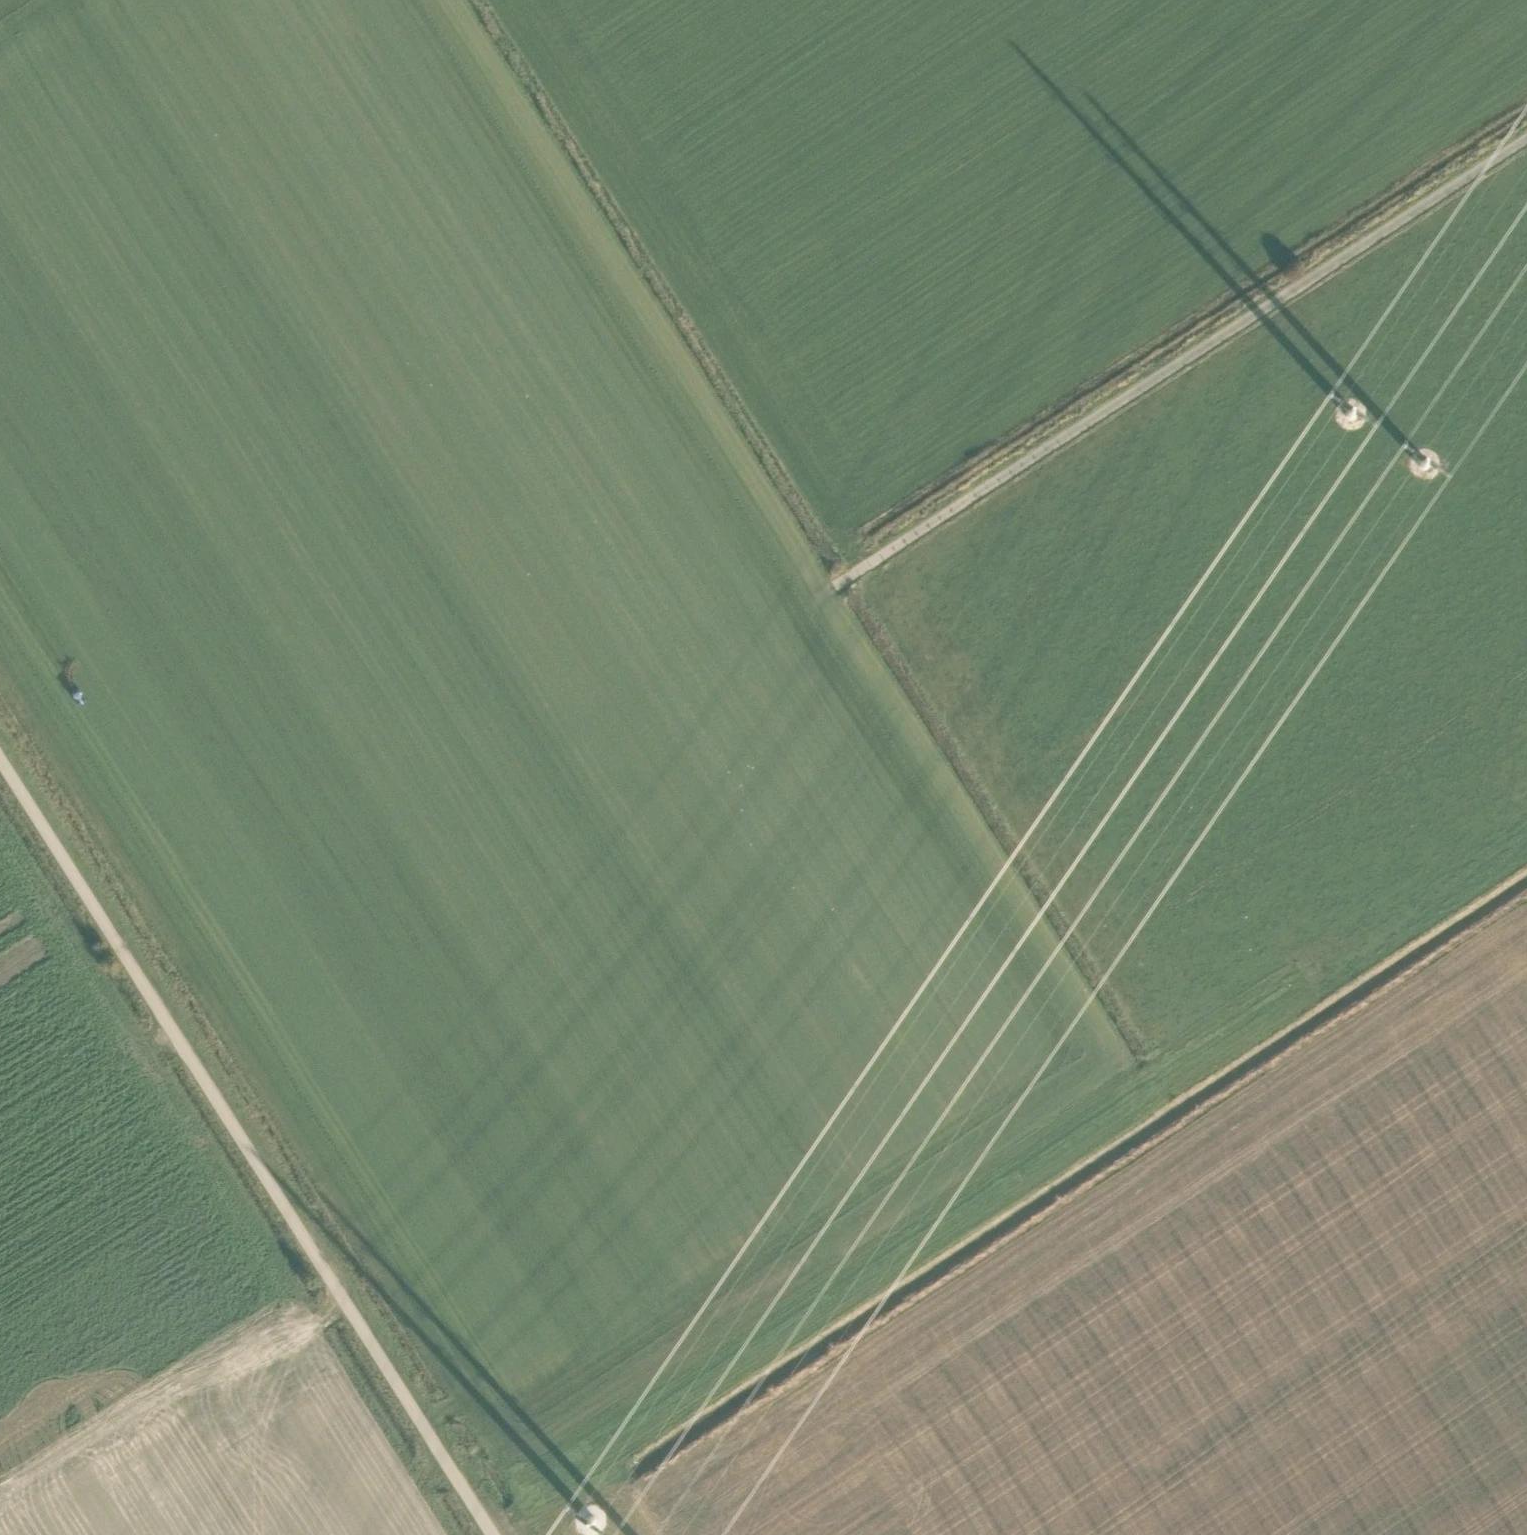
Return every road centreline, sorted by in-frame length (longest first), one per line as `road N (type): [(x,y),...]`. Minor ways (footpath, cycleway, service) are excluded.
road 1 (unclassified): [(0,758),(493,1534)]

